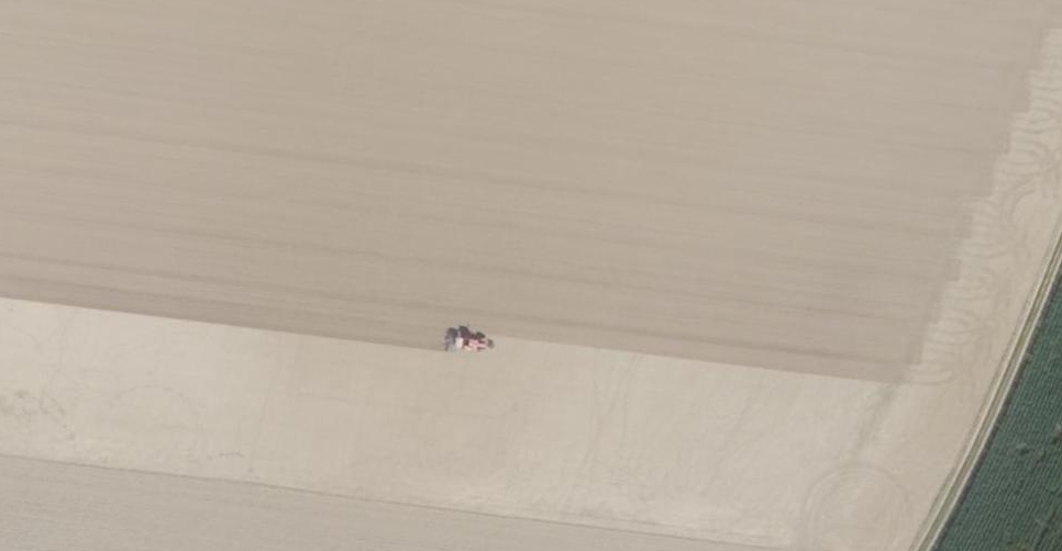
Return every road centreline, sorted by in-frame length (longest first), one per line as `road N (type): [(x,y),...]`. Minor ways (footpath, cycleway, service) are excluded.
road 1 (track): [(1061,203),(971,432),(900,550)]

